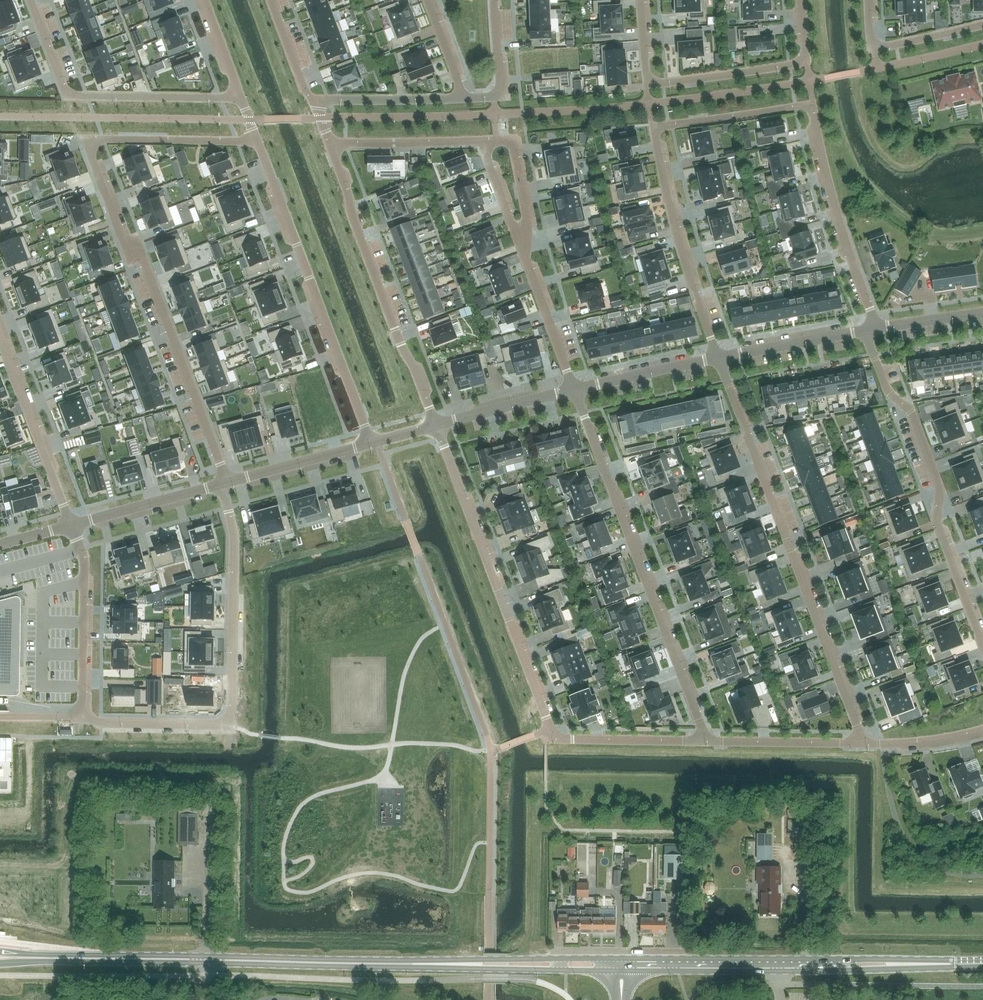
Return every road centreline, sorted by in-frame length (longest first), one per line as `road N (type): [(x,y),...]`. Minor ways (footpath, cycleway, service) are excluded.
road 1 (primary): [(623,958),(0,952)]
road 2 (primary): [(0,964),(613,971)]
road 3 (residential): [(436,425),(554,739),(702,742)]
road 4 (residential): [(717,358),(859,743)]
road 5 (residential): [(654,128),(811,104),(875,329)]
road 6 (residential): [(82,719),(231,725),(234,531),(221,484)]
road 7 (residential): [(574,390),(702,742)]
road 8 (residential): [(85,139),(123,240),(143,260),(226,483)]
road 9 (residential): [(982,648),(937,524),(939,484),(912,413),(885,387),(866,330)]
road 10 (primary): [(956,964),(623,958)]
road 11 (primary): [(630,972),(956,964)]
road 12 (residential): [(257,142),(370,443)]
road 13 (residential): [(802,0),(806,62),(647,84),(640,0)]
road 14 (residential): [(436,425),(330,143)]
road 15 (residential): [(31,0),(67,96),(240,98)]
road 16 (residential): [(654,128),(679,245),(717,358)]
road 17 (residential): [(0,340),(71,525)]
road 18 (unclassified): [(71,525),(84,558),(82,719)]
road 19 (residential): [(85,139),(257,142)]
road 20 (residential): [(982,24),(874,49),(868,0)]
road 21 (residential): [(702,742),(859,743)]
road 22 (residential): [(574,390),(519,244)]
road 23 (unclassified): [(221,484),(71,525)]
road 24 (unclassified): [(866,330),(717,358)]
road 25 (residential): [(464,98),(314,100)]
road 26 (residential): [(480,141),(330,143)]
road 27 (unclassified): [(370,443),(226,483)]
road 28 (unclassified): [(717,358),(574,390)]
road 29 (unclassified): [(574,390),(436,425)]
road 30 (residential): [(519,244),(529,218),(515,144),(480,141)]
road 31 (residential): [(859,743),(982,730)]

